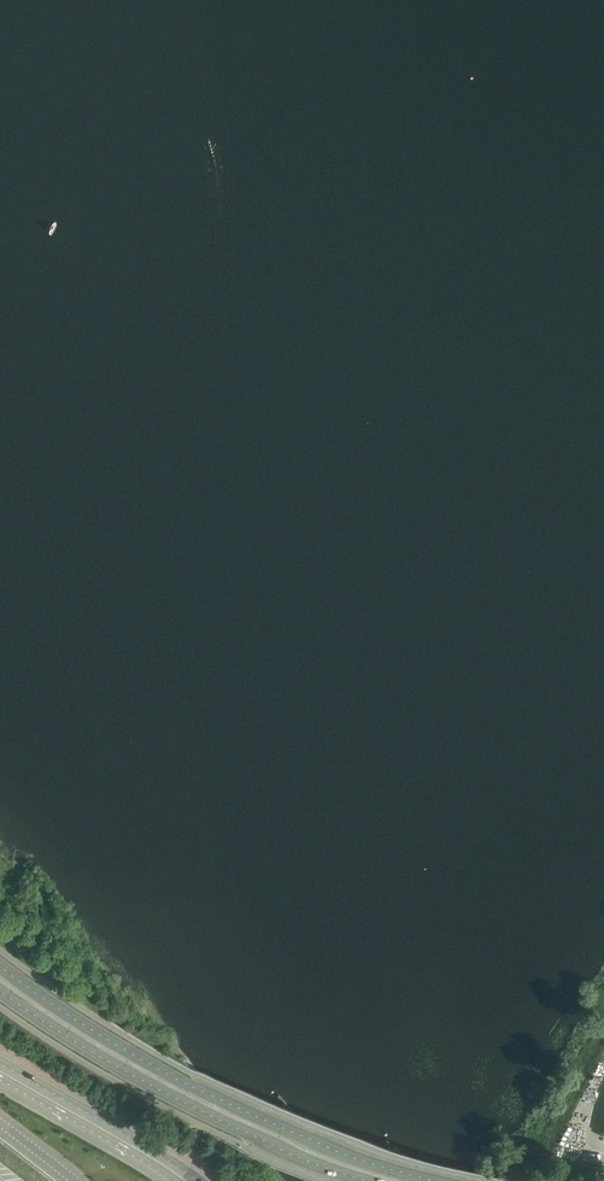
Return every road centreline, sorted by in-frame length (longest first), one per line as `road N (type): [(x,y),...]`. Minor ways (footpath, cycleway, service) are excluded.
road 1 (secondary): [(447,1180),(248,1111),(140,1058),(0,966)]
road 2 (secondary): [(0,991),(137,1078),(256,1135),(379,1180)]
road 3 (tertiary): [(187,1180),(0,1071)]

